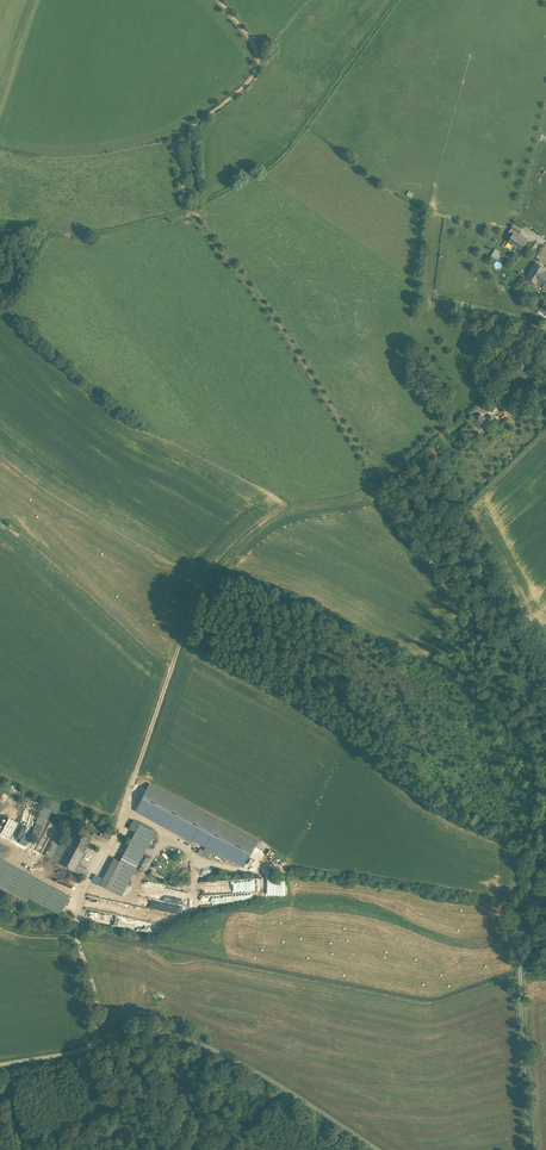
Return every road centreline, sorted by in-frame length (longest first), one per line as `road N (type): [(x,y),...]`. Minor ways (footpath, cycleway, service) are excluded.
road 1 (track): [(0,448),(45,482),(193,562),(206,558),(250,498),(246,483),(92,400),(0,315)]
road 2 (track): [(221,0),(261,57),(245,88),(178,138),(187,202),(287,330),(384,479)]
road 3 (track): [(384,479),(362,494),(279,511),(219,565),(189,616),(113,842),(90,882)]
road 4 (unclassified): [(378,1149),(249,1068),(167,1034),(125,1031),(80,1052),(0,1063)]
road 5 (unclassified): [(530,1149),(521,937),(528,914),(545,904)]

